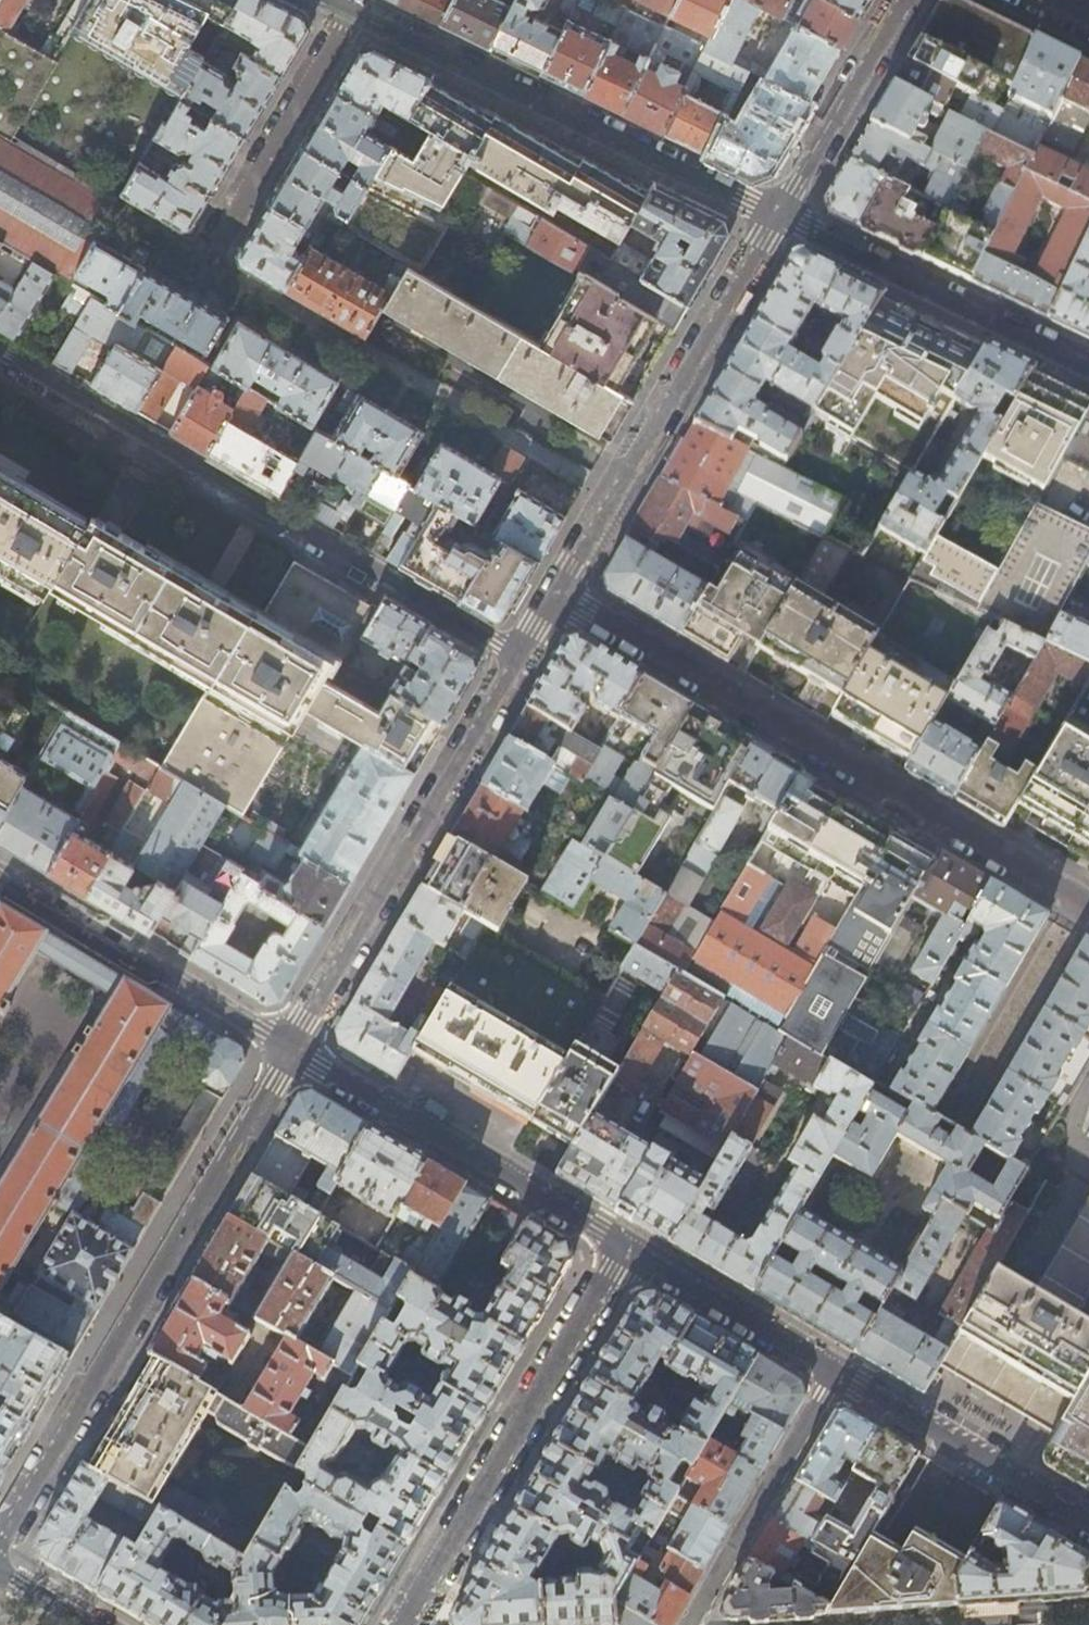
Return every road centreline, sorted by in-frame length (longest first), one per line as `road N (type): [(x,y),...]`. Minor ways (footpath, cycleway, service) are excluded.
road 1 (residential): [(554,597),(1079,907)]
road 2 (residential): [(0,349),(520,657)]
road 3 (residential): [(0,1540),(291,1051)]
road 4 (residential): [(778,210),(323,0)]
road 5 (residential): [(291,1051),(520,657)]
road 6 (residential): [(554,597),(778,210)]
road 7 (residential): [(624,1249),(392,1624)]
road 8 (residential): [(291,1051),(624,1249)]
road 9 (residential): [(1088,364),(778,210)]
road 10 (residential): [(0,874),(291,1051)]
road 11 (residential): [(834,1373),(1088,1522)]
road 12 (residential): [(834,1373),(689,1624)]
road 13 (residential): [(778,210),(904,0)]
road 14 (residential): [(624,1249),(834,1373)]
road 15 (residential): [(1079,907),(956,1117)]

